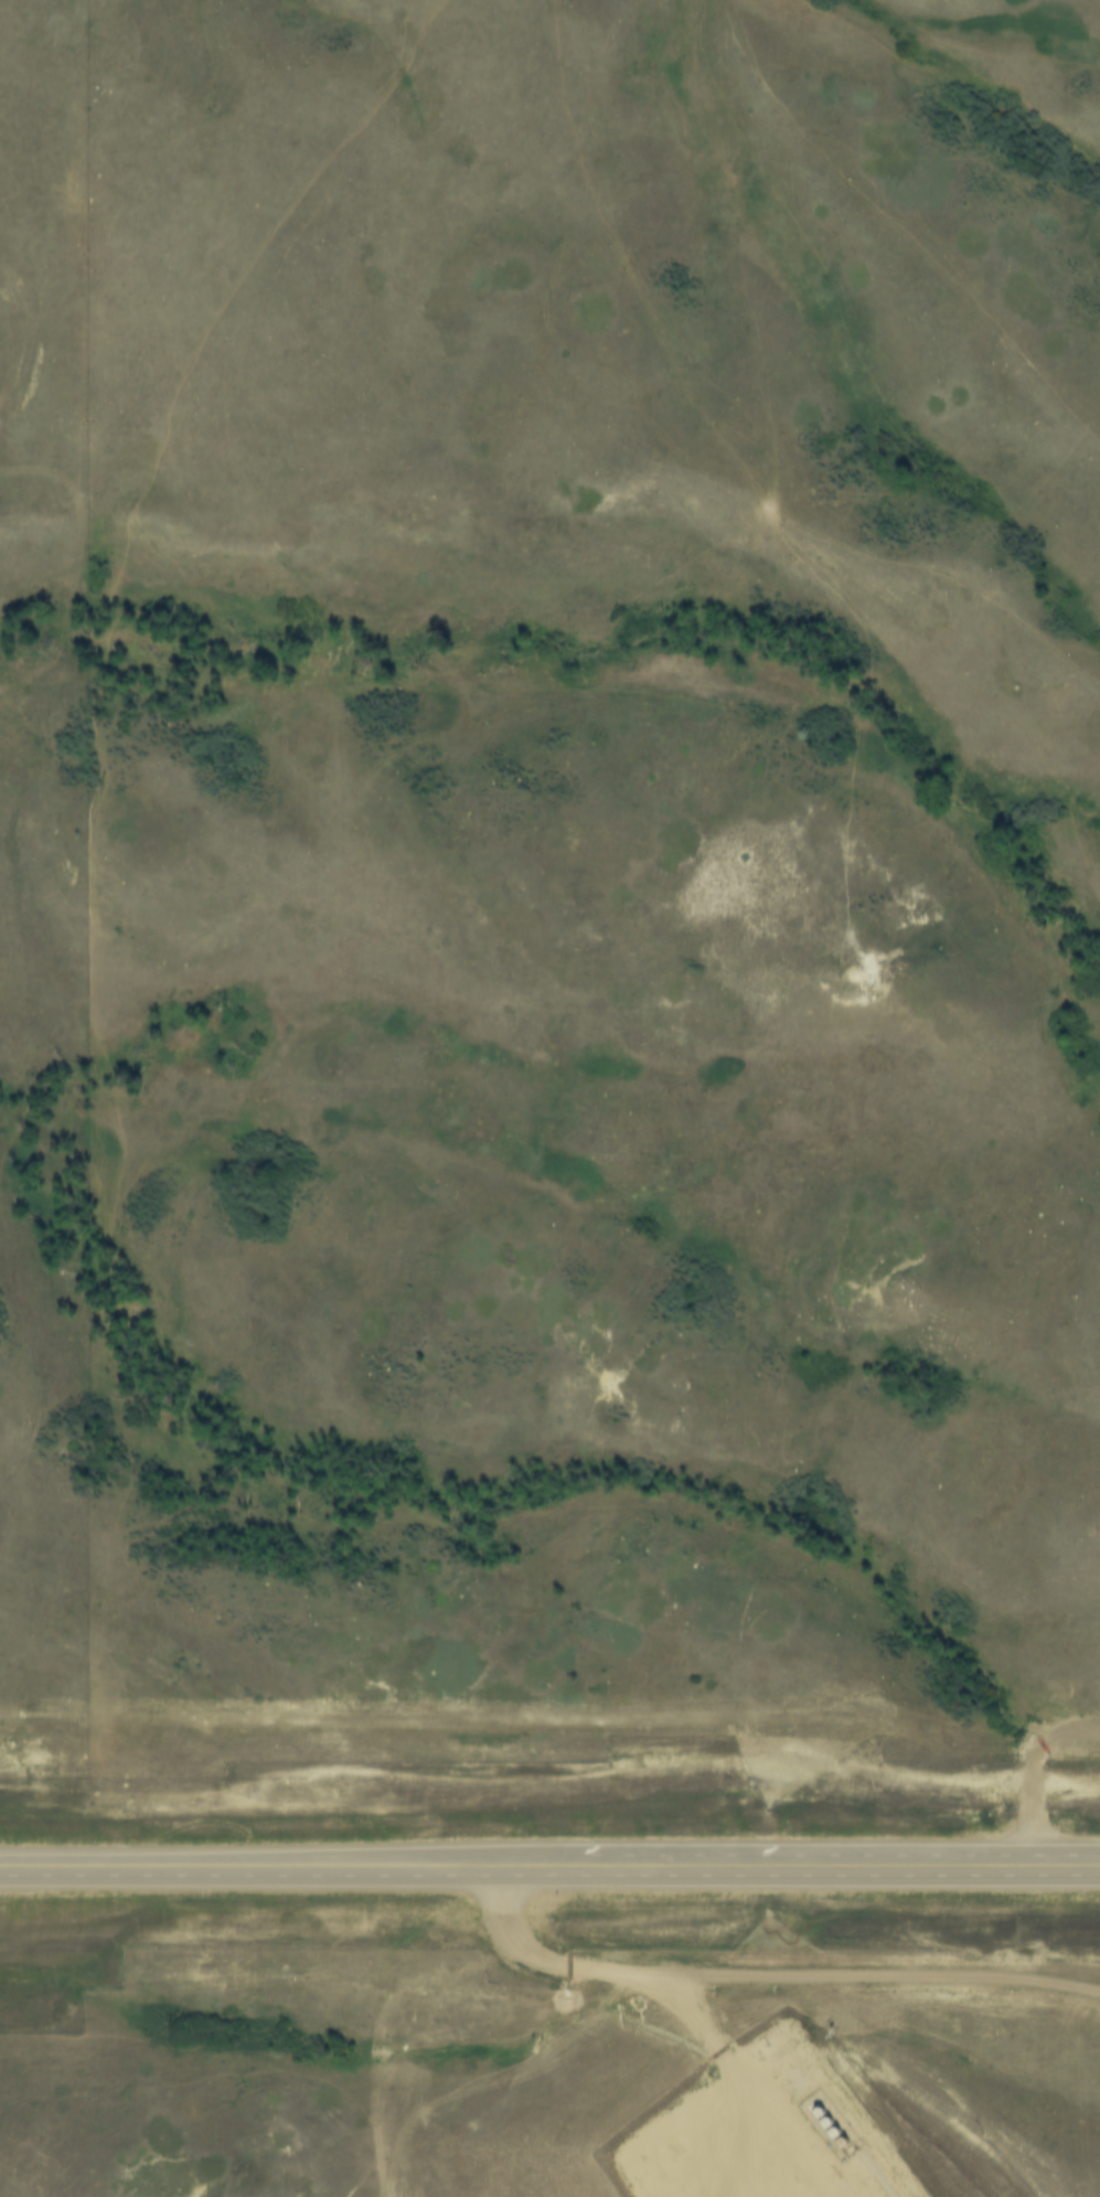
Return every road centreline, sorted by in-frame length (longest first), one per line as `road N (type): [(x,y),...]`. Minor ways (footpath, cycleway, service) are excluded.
road 1 (secondary): [(0,1871),(580,1870)]
road 2 (secondary): [(766,1871),(1099,1872)]
road 3 (secondary): [(580,1870),(766,1871)]

